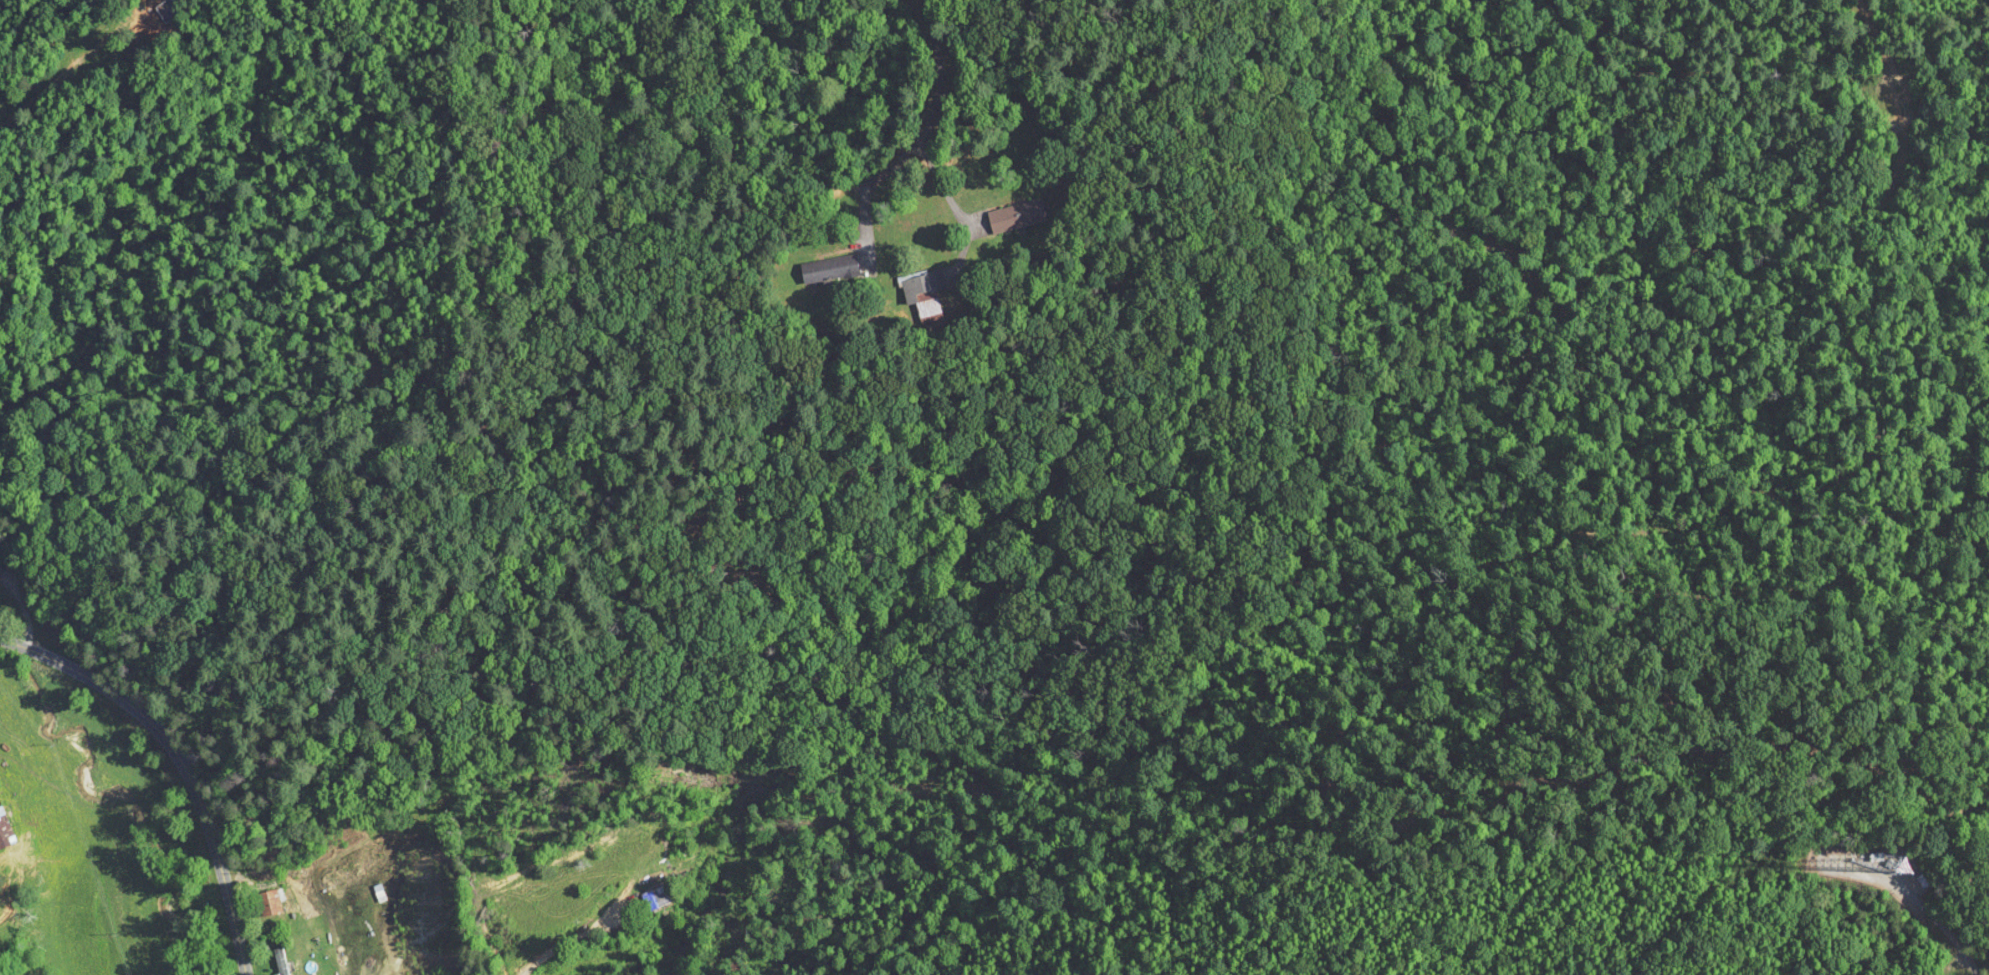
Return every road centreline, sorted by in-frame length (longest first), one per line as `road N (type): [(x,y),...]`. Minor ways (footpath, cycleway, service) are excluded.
road 1 (residential): [(246,974),(212,839),(163,729),(56,657),(0,639)]
road 2 (residential): [(924,0),(937,95),(916,140),(864,186)]

